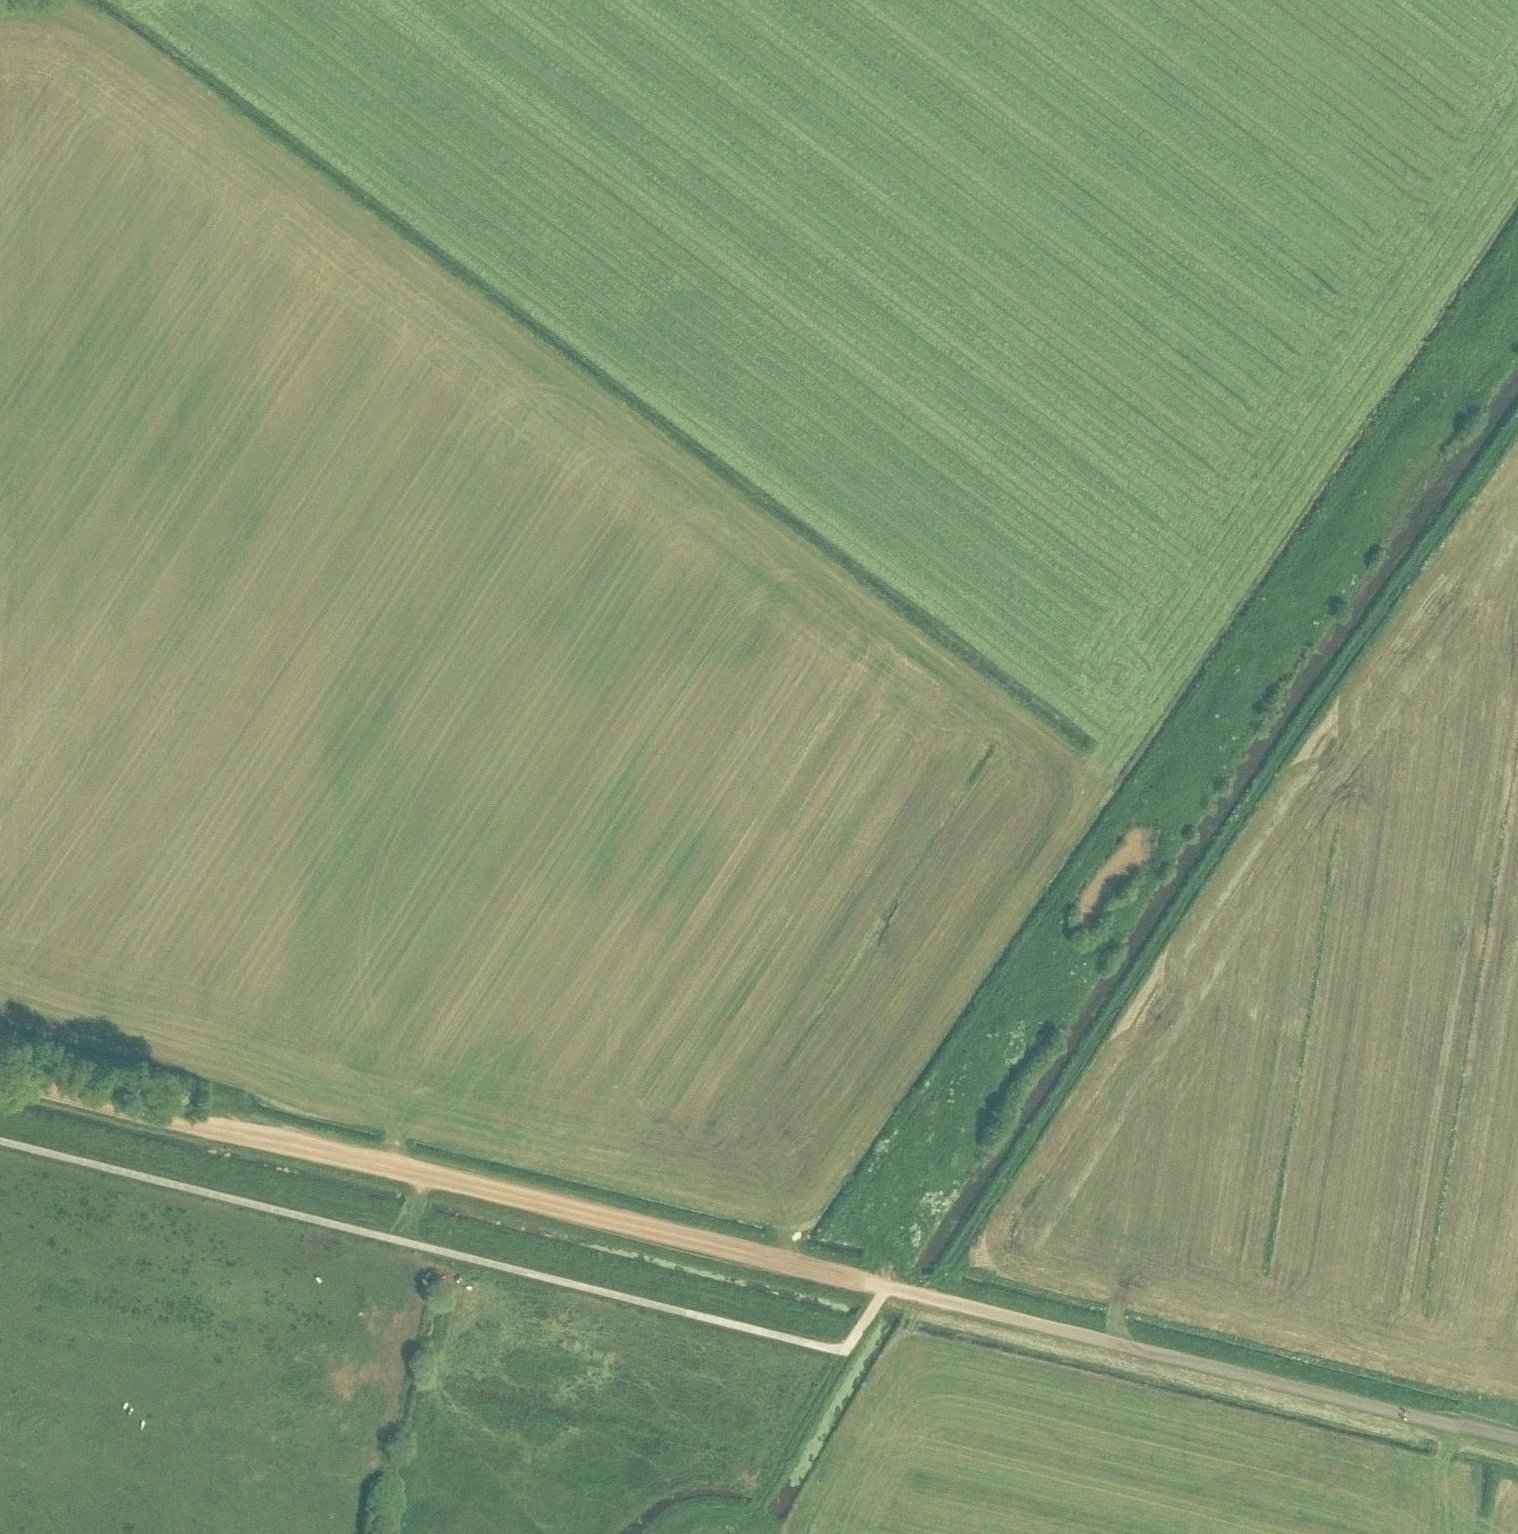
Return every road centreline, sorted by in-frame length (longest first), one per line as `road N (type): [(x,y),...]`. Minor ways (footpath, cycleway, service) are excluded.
road 1 (track): [(1517,425),(926,1293)]
road 2 (track): [(0,1067),(887,1283)]
road 3 (unclassified): [(1517,1440),(887,1283)]

